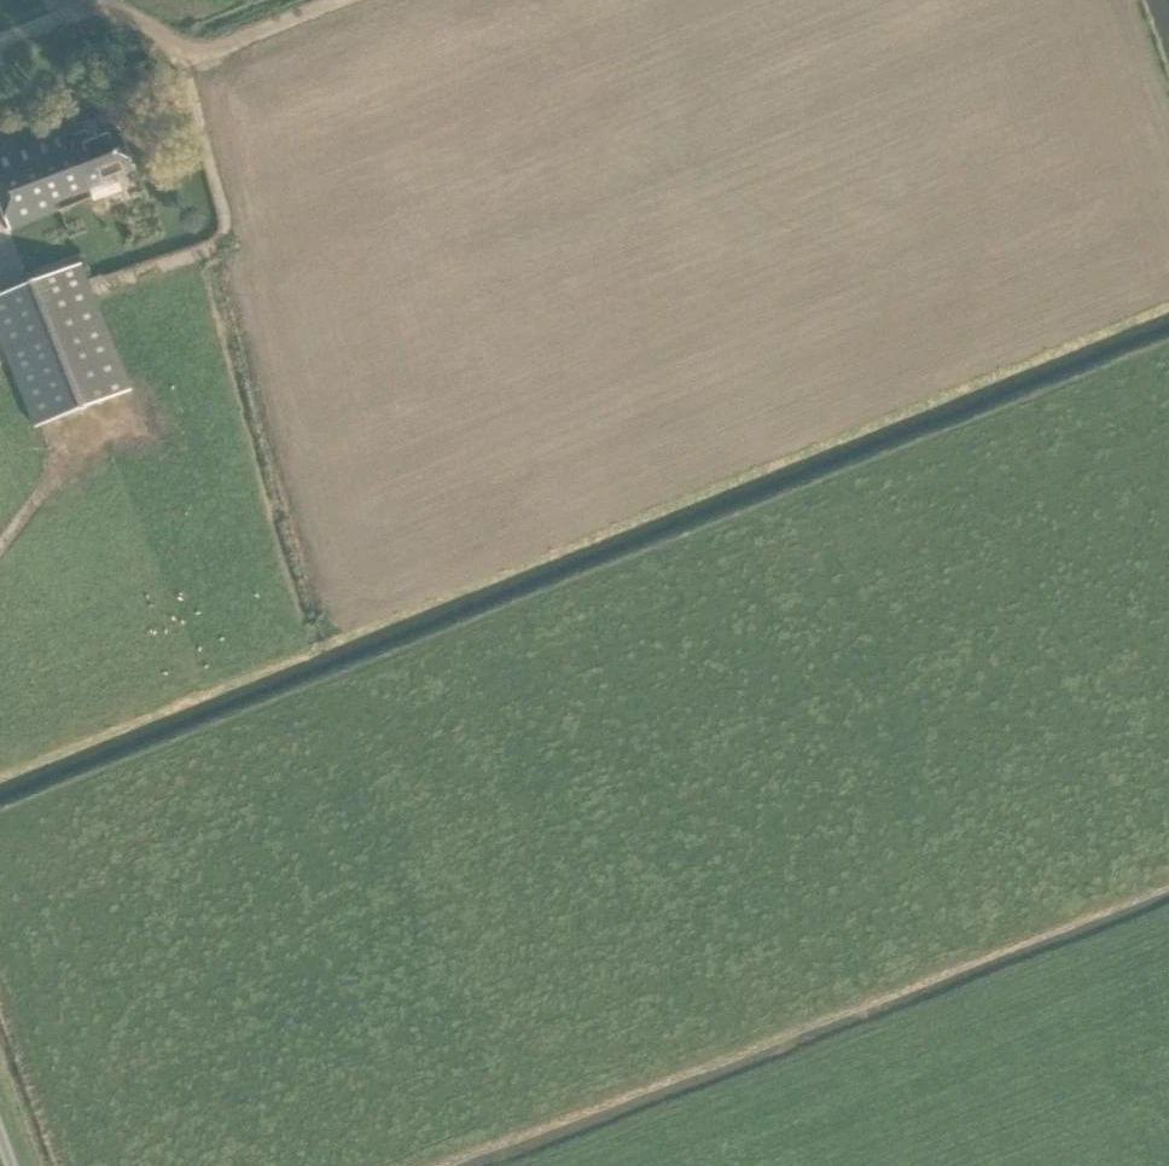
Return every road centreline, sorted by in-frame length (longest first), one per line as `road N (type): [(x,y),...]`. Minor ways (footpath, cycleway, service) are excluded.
road 1 (track): [(0,138),(330,0)]

